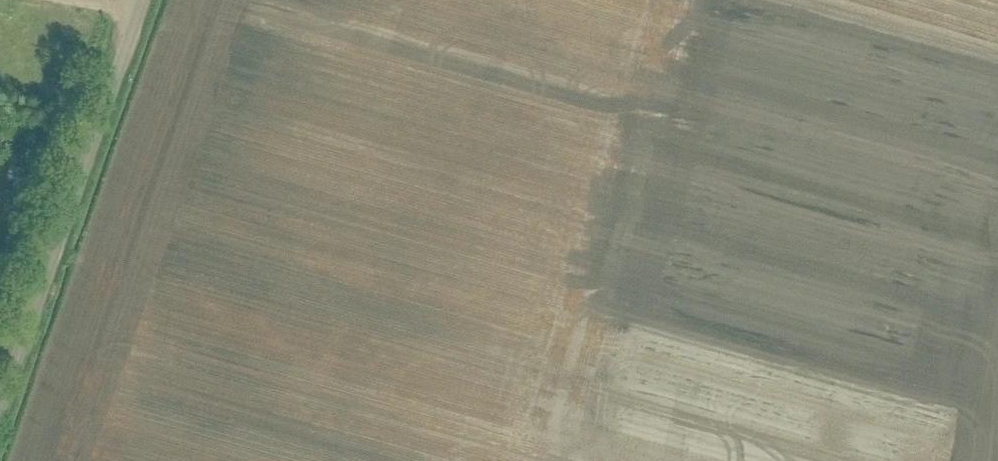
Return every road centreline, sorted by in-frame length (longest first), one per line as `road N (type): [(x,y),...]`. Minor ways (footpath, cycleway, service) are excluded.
road 1 (unclassified): [(0,408),(144,0)]

